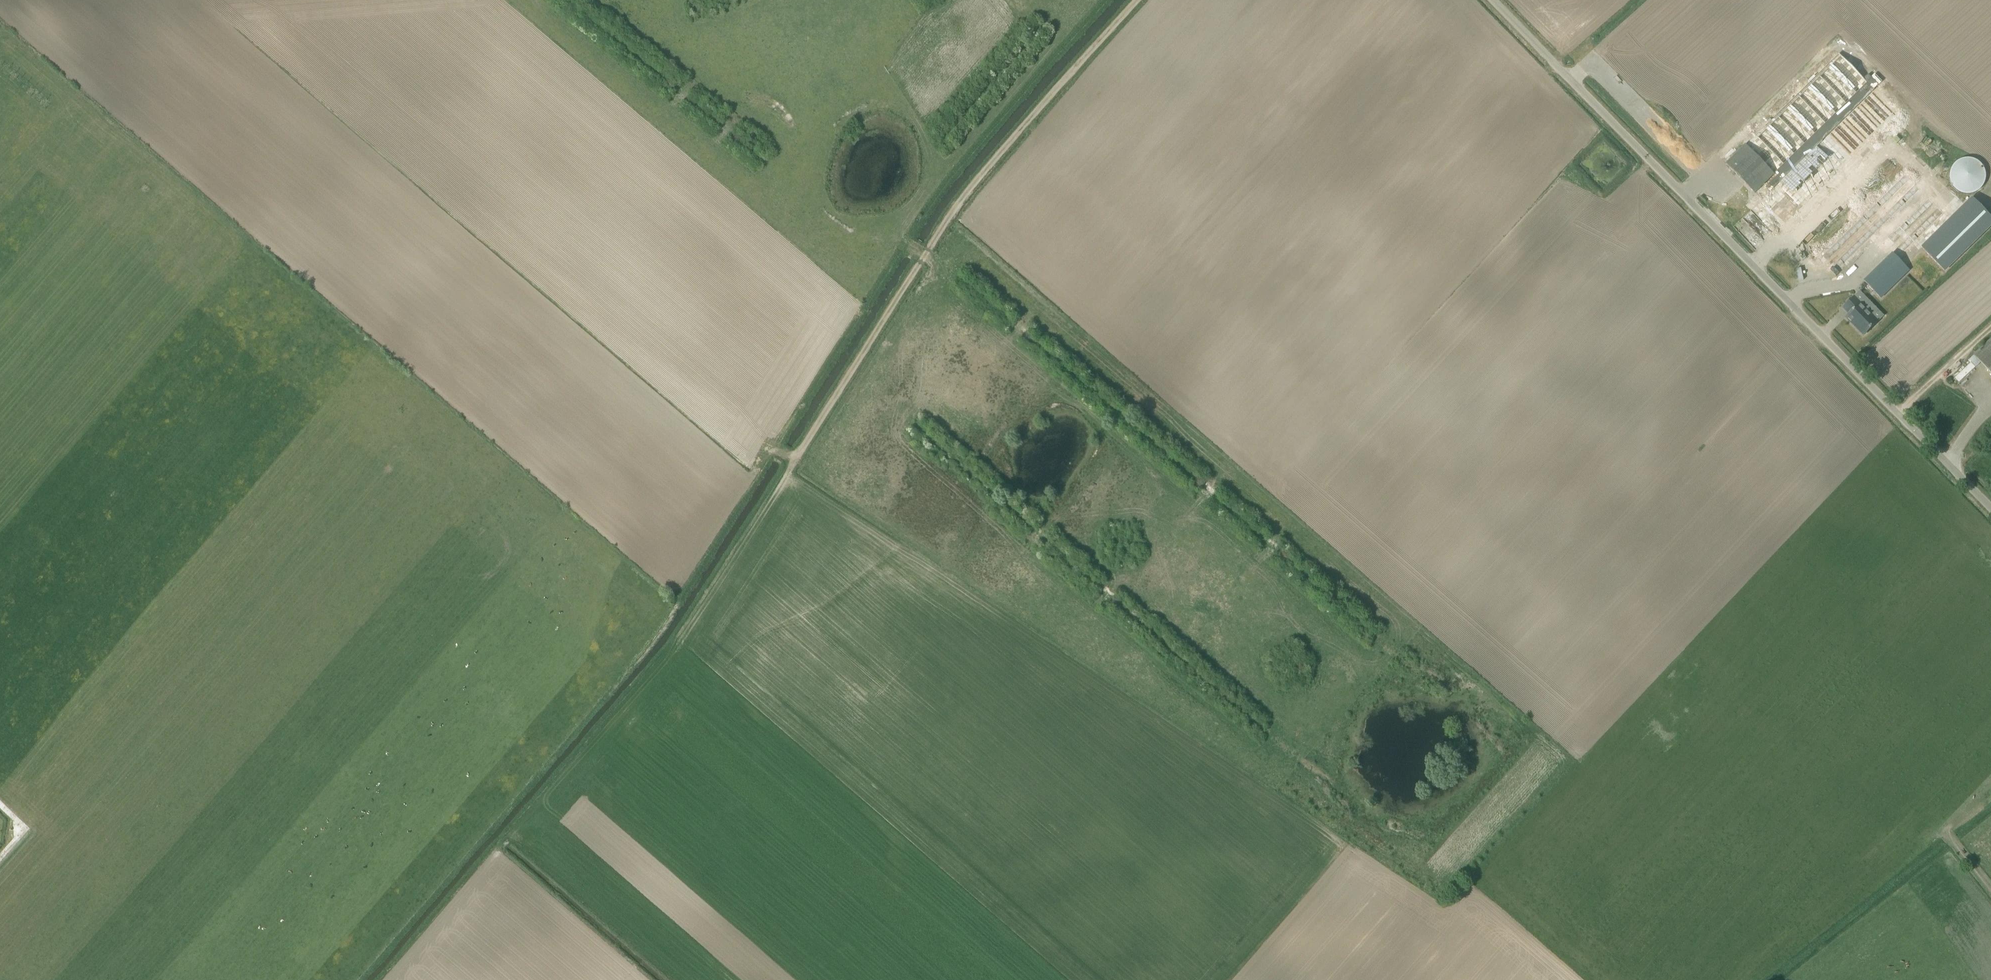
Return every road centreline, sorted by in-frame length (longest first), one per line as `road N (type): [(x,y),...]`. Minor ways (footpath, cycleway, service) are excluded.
road 1 (unclassified): [(1990,509),(1492,0)]

